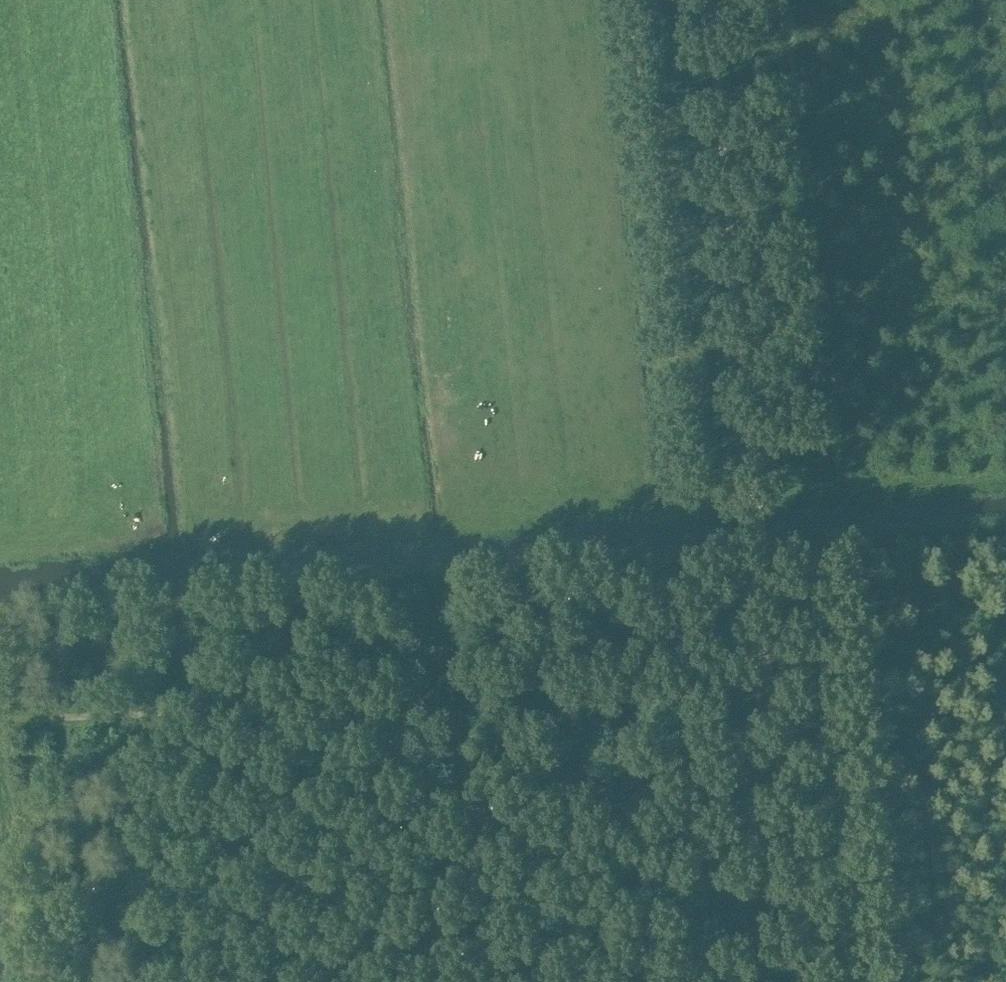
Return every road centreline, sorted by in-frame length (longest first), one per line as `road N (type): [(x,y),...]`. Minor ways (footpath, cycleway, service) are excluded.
road 1 (track): [(803,981),(714,0)]

